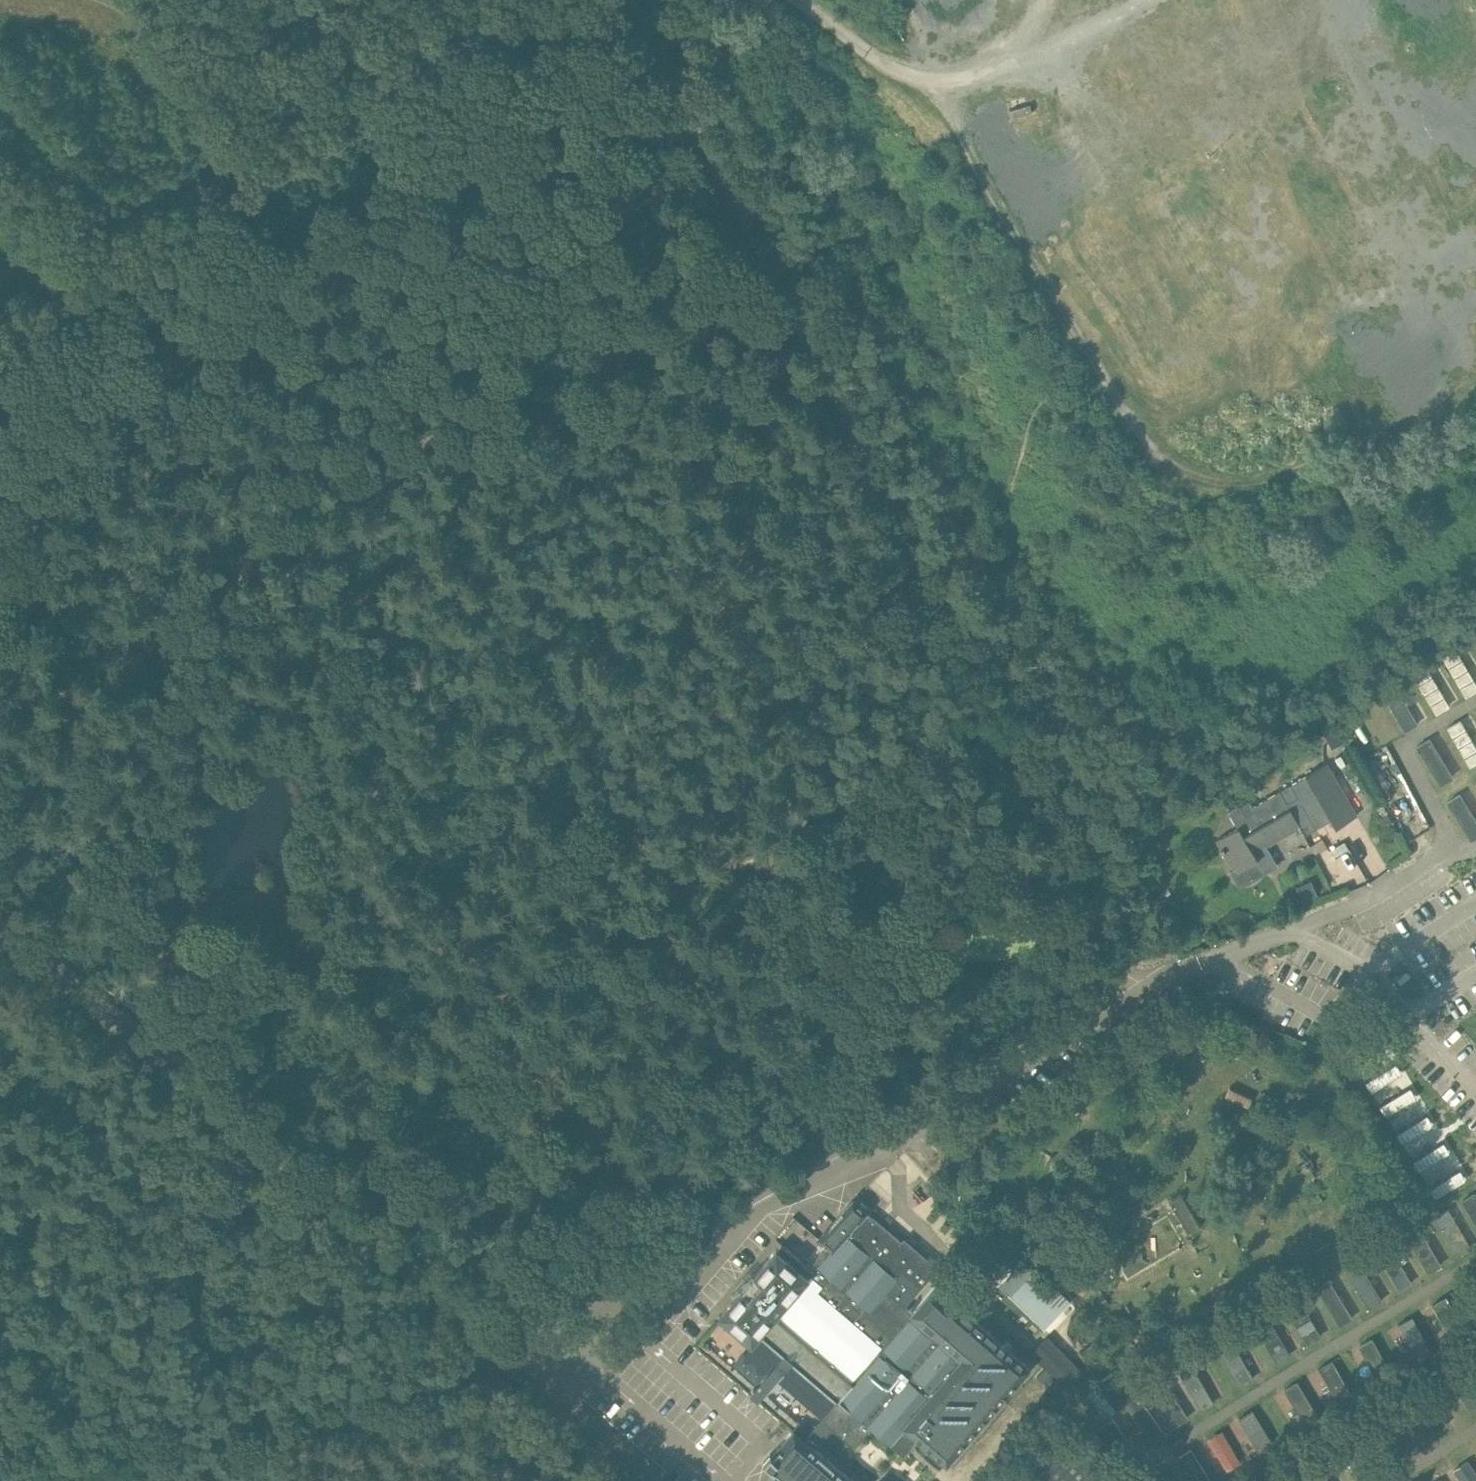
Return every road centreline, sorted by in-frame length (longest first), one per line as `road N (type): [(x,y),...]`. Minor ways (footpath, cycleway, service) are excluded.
road 1 (track): [(0,412),(620,0)]
road 2 (unclassified): [(512,1363),(0,931)]
road 3 (track): [(512,1363),(0,1461)]
road 4 (track): [(795,0),(894,70),(940,87),(1145,0)]
road 5 (track): [(917,0),(940,87),(1026,251)]
road 6 (unclassified): [(512,1363),(701,1238)]
road 7 (unclassified): [(646,1480),(512,1363)]

